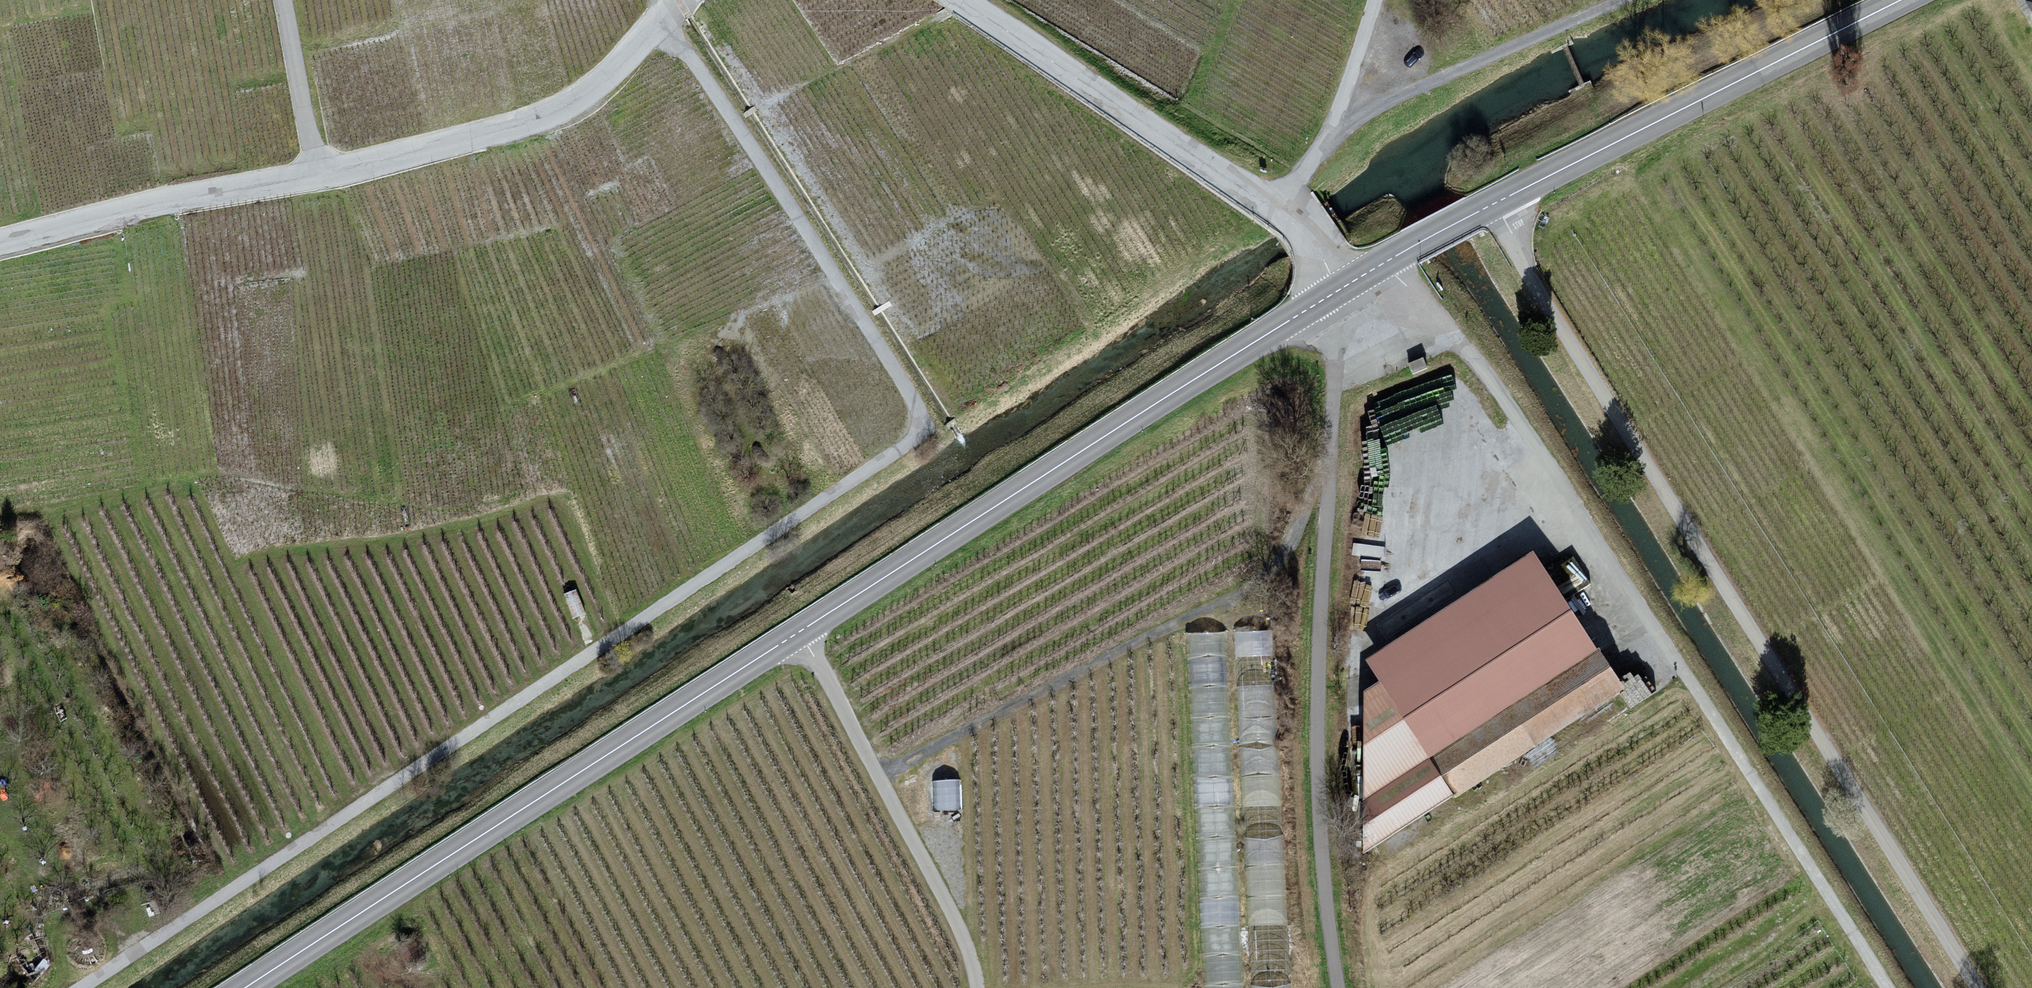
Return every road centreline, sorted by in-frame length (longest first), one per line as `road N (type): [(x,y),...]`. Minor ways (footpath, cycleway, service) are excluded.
road 1 (unclassified): [(661,21),(896,371),(917,409),(918,432),(82,987)]
road 2 (unclassified): [(1496,202),(1567,336),(1978,987)]
road 3 (unclassified): [(1386,262),(1479,365),(1889,987)]
road 4 (secondary): [(246,987),(799,632)]
road 5 (secondary): [(799,632),(1339,290)]
road 6 (track): [(1331,432),(1279,565),(1221,610),(879,777)]
road 7 (track): [(1337,987),(1317,757),(1331,432)]
road 8 (secondary): [(1496,202),(1900,0)]
road 9 (unclassified): [(799,632),(971,963),(972,987)]
road 10 (unclassified): [(661,21),(594,88),(553,113),(318,174)]
road 11 (unclassified): [(1280,206),(964,0)]
road 12 (unclassified): [(318,174),(0,242)]
road 13 (track): [(1620,0),(1344,130),(1331,127)]
road 14 (unclassified): [(1375,0),(1336,117),(1280,206)]
road 15 (unclassified): [(318,174),(283,0)]
road 16 (track): [(1331,432),(1339,290)]
road 17 (secondary): [(1386,262),(1496,202)]

